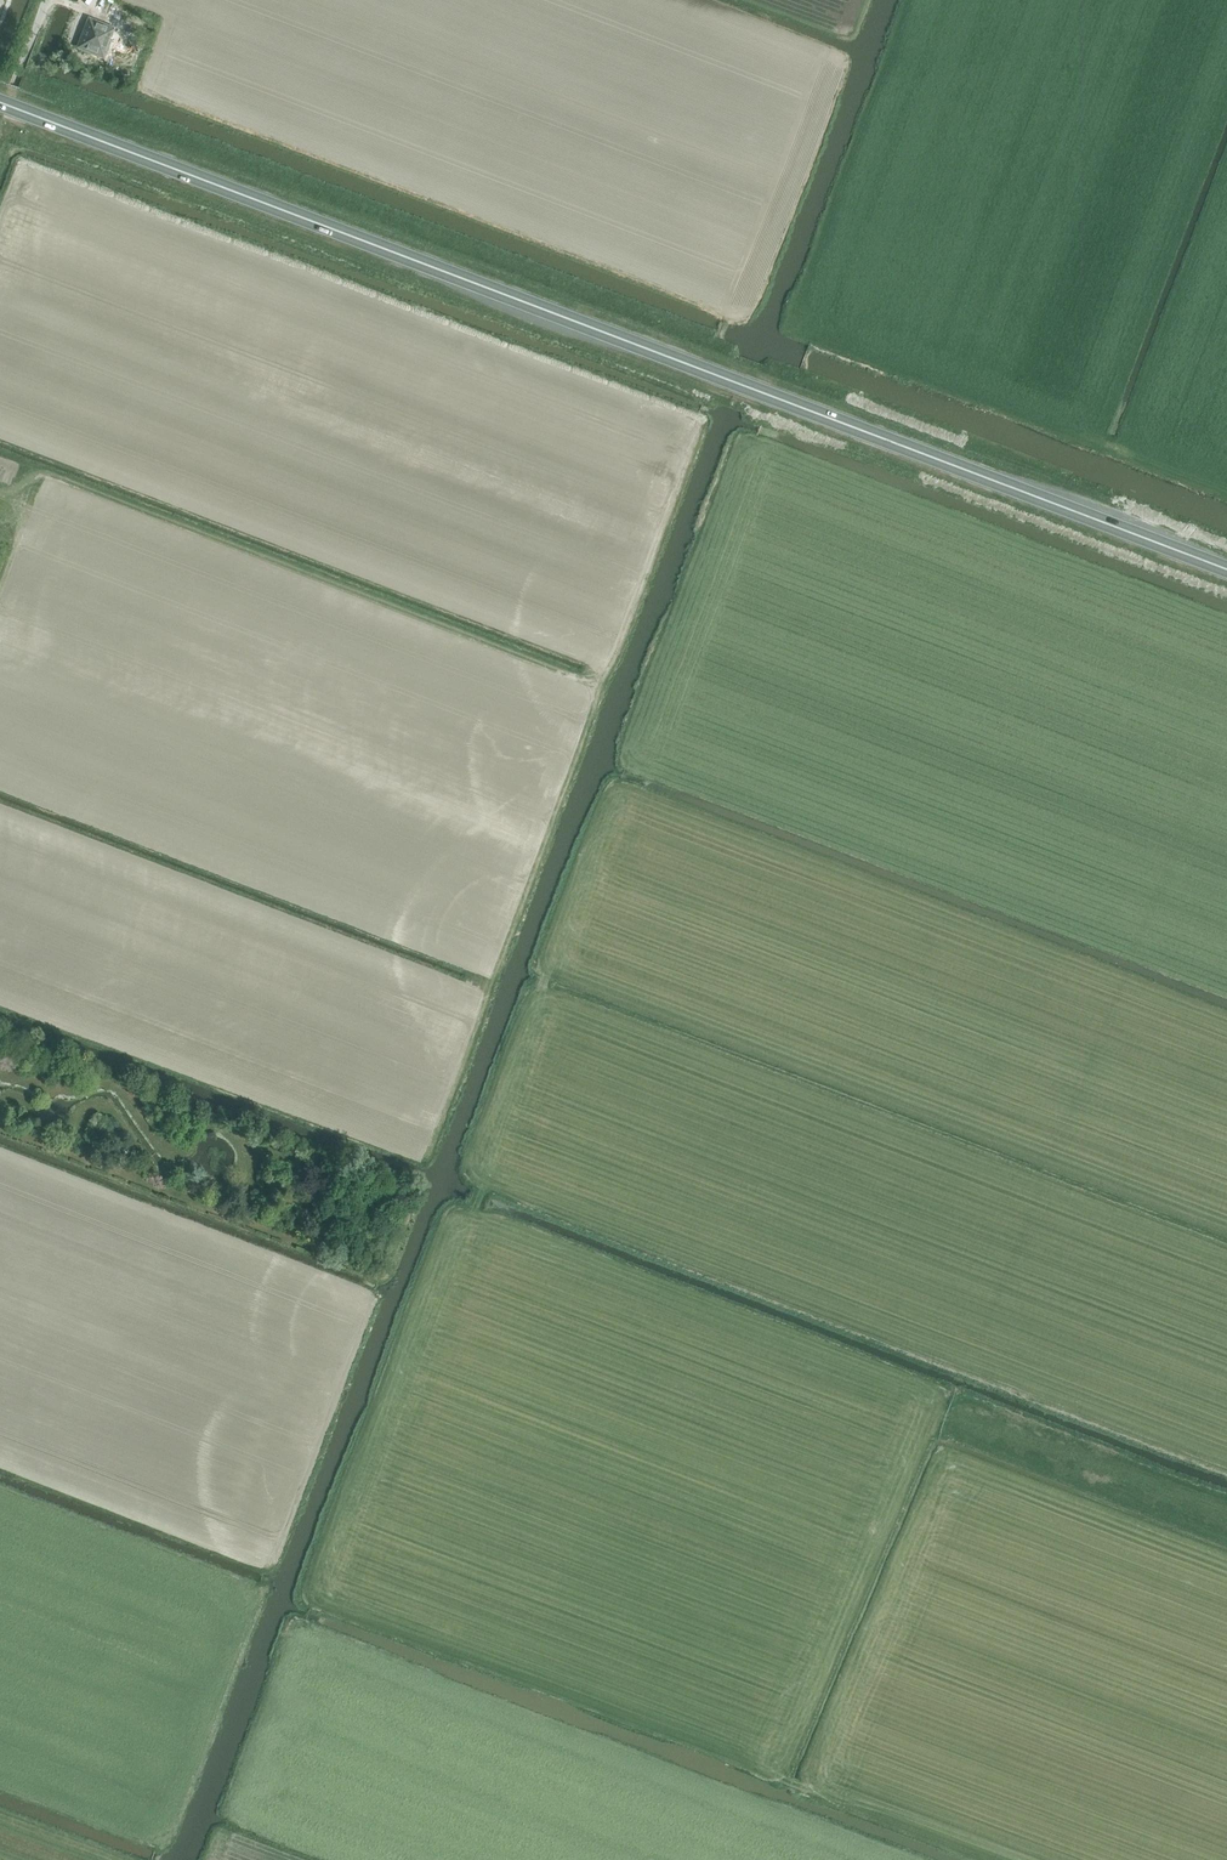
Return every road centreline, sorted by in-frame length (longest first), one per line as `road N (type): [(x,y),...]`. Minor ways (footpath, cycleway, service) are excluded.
road 1 (trunk): [(1226,569),(0,103)]
road 2 (unclassified): [(0,126),(47,0)]

